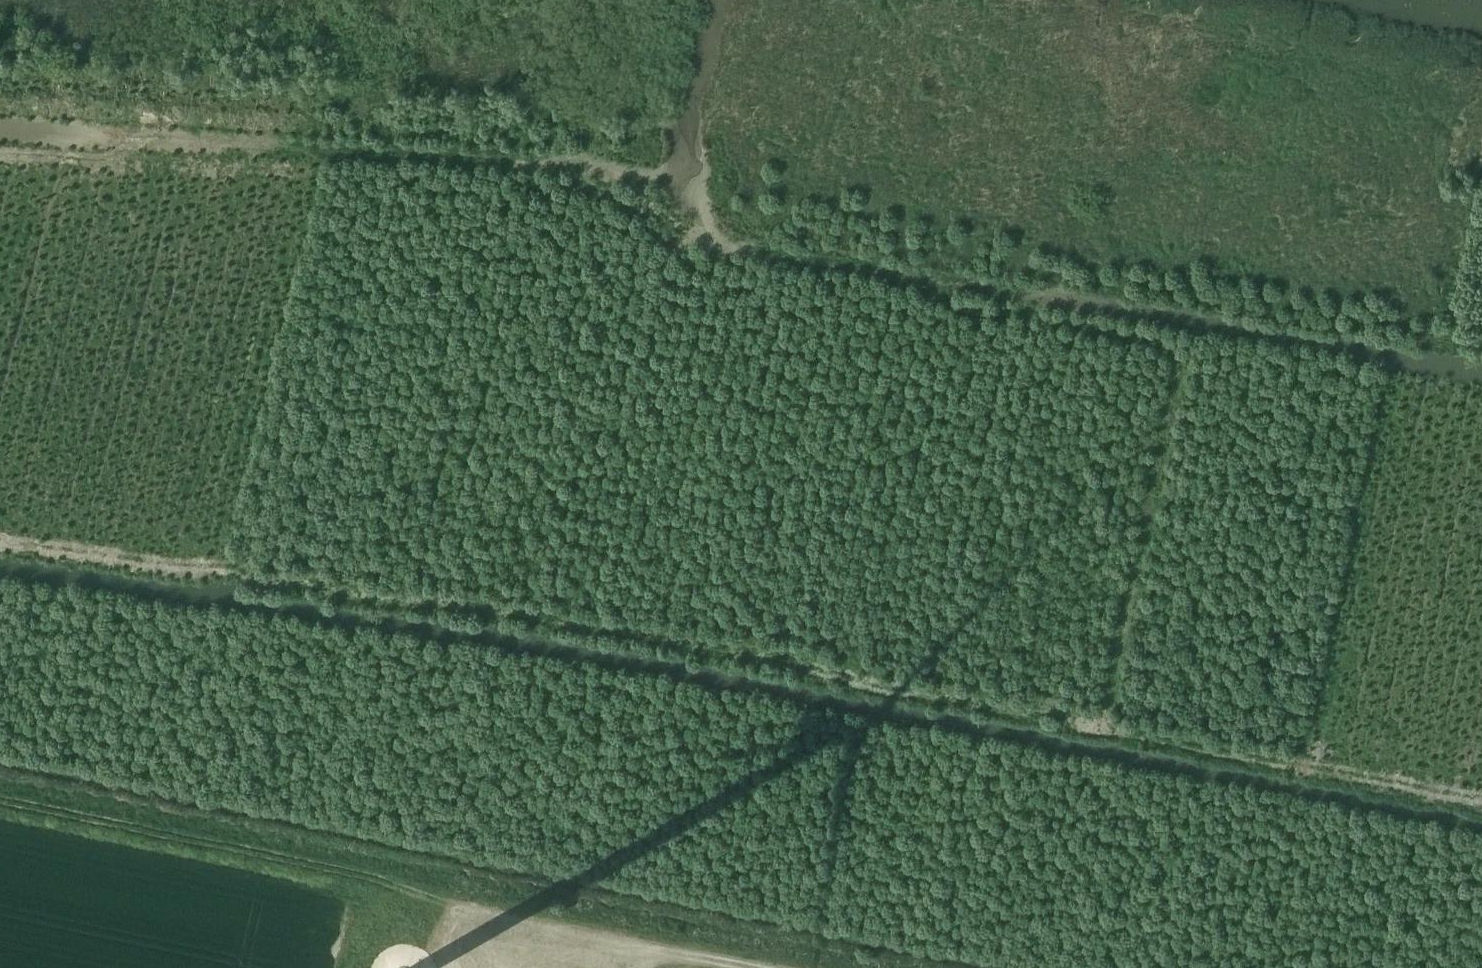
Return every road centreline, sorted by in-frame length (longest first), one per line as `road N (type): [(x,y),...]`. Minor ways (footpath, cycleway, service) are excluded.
road 1 (track): [(0,795),(437,888),(465,913)]
road 2 (track): [(722,967),(465,913)]

